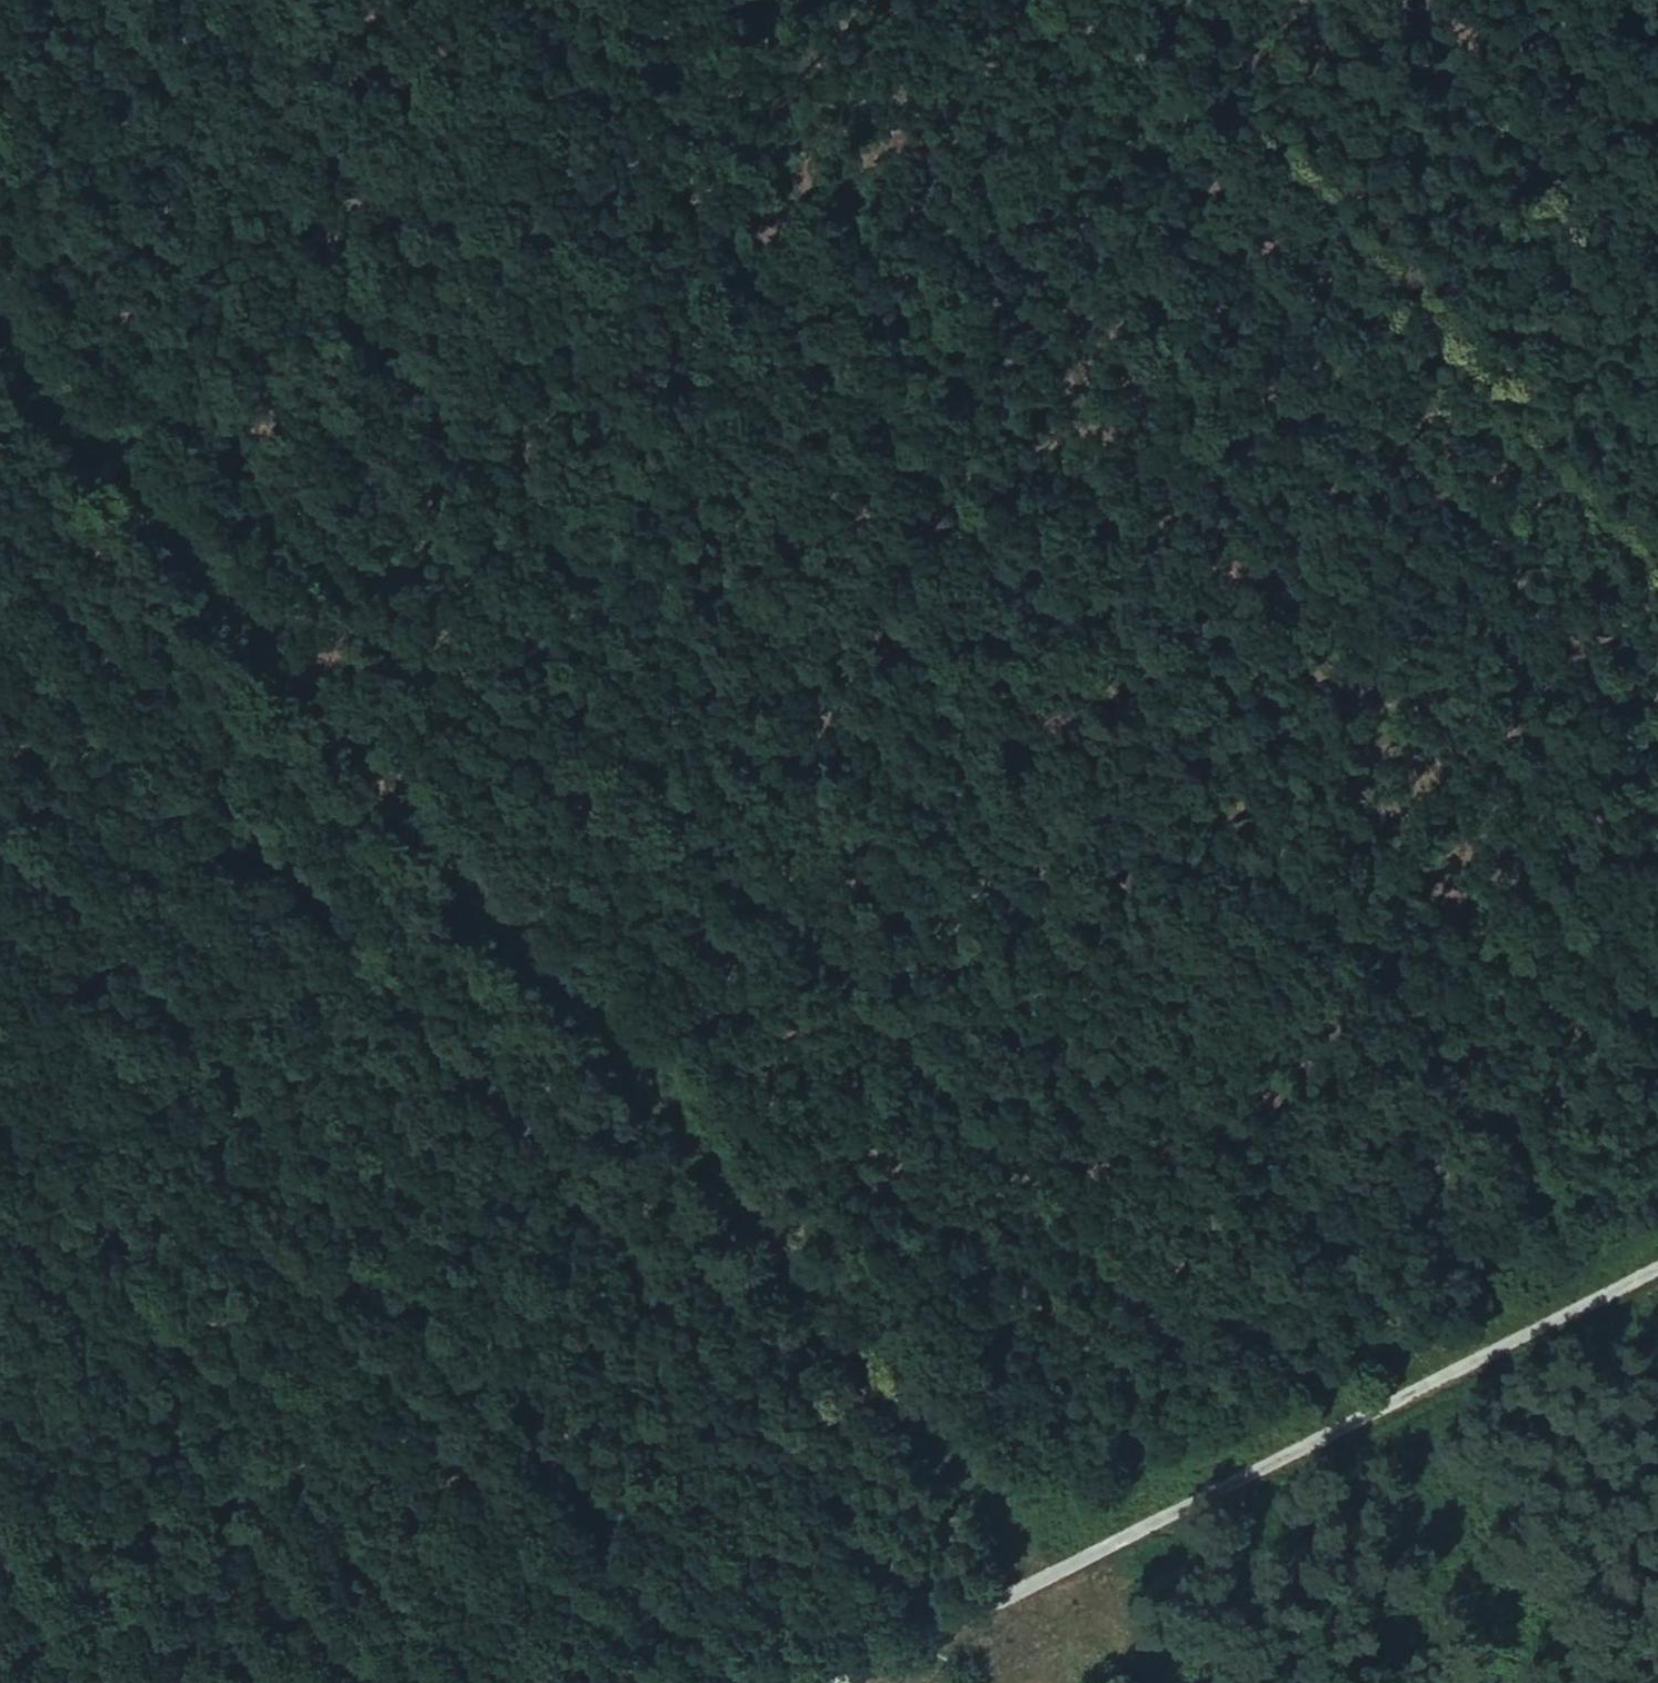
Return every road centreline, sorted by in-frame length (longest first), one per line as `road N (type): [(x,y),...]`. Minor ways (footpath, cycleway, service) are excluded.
road 1 (track): [(1657,1256),(828,1682)]

